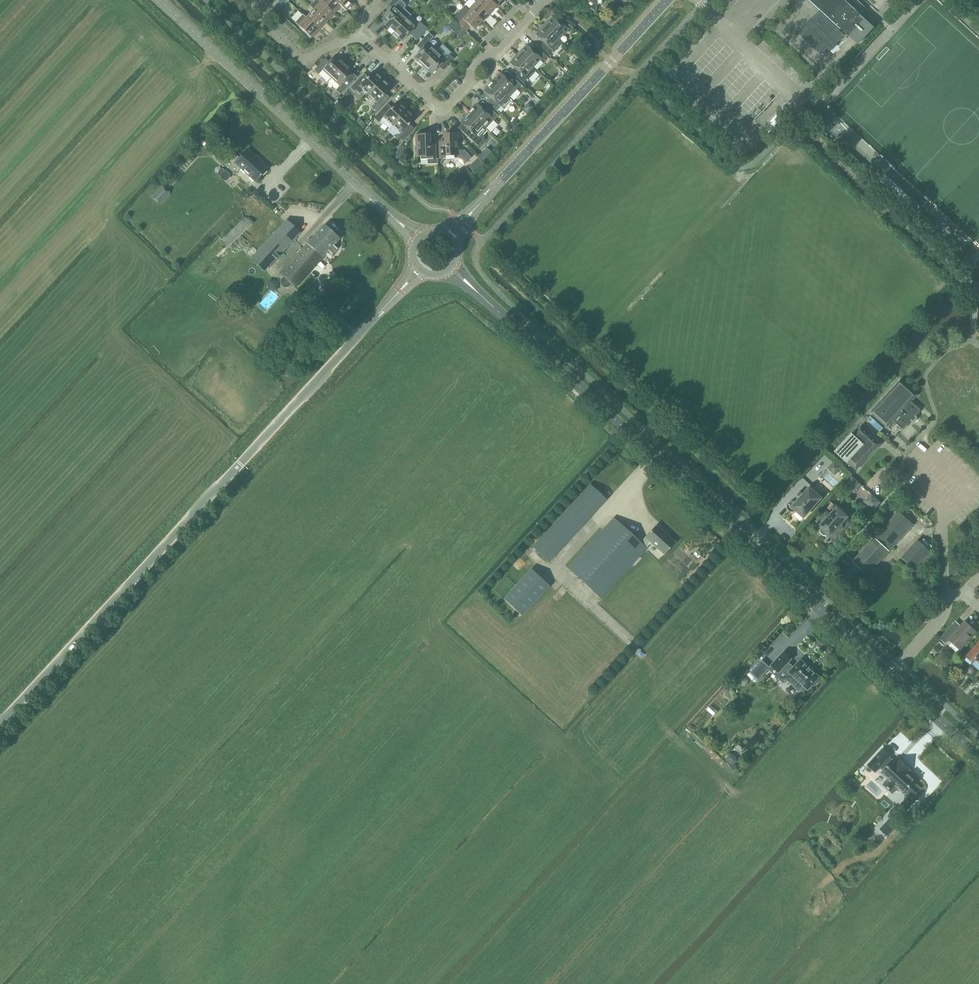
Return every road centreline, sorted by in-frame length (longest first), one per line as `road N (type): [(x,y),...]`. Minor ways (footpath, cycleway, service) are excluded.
road 1 (unclassified): [(0,724),(400,290)]
road 2 (tertiary): [(889,674),(472,288)]
road 3 (tertiary): [(395,219),(160,0)]
road 4 (tertiary): [(471,214),(666,0)]
road 5 (residential): [(354,34),(441,110),(477,63),(545,0)]
road 6 (residential): [(235,0),(303,62),(354,34)]
road 7 (track): [(136,31),(188,81),(140,134)]
road 8 (tertiary): [(978,758),(889,674)]

